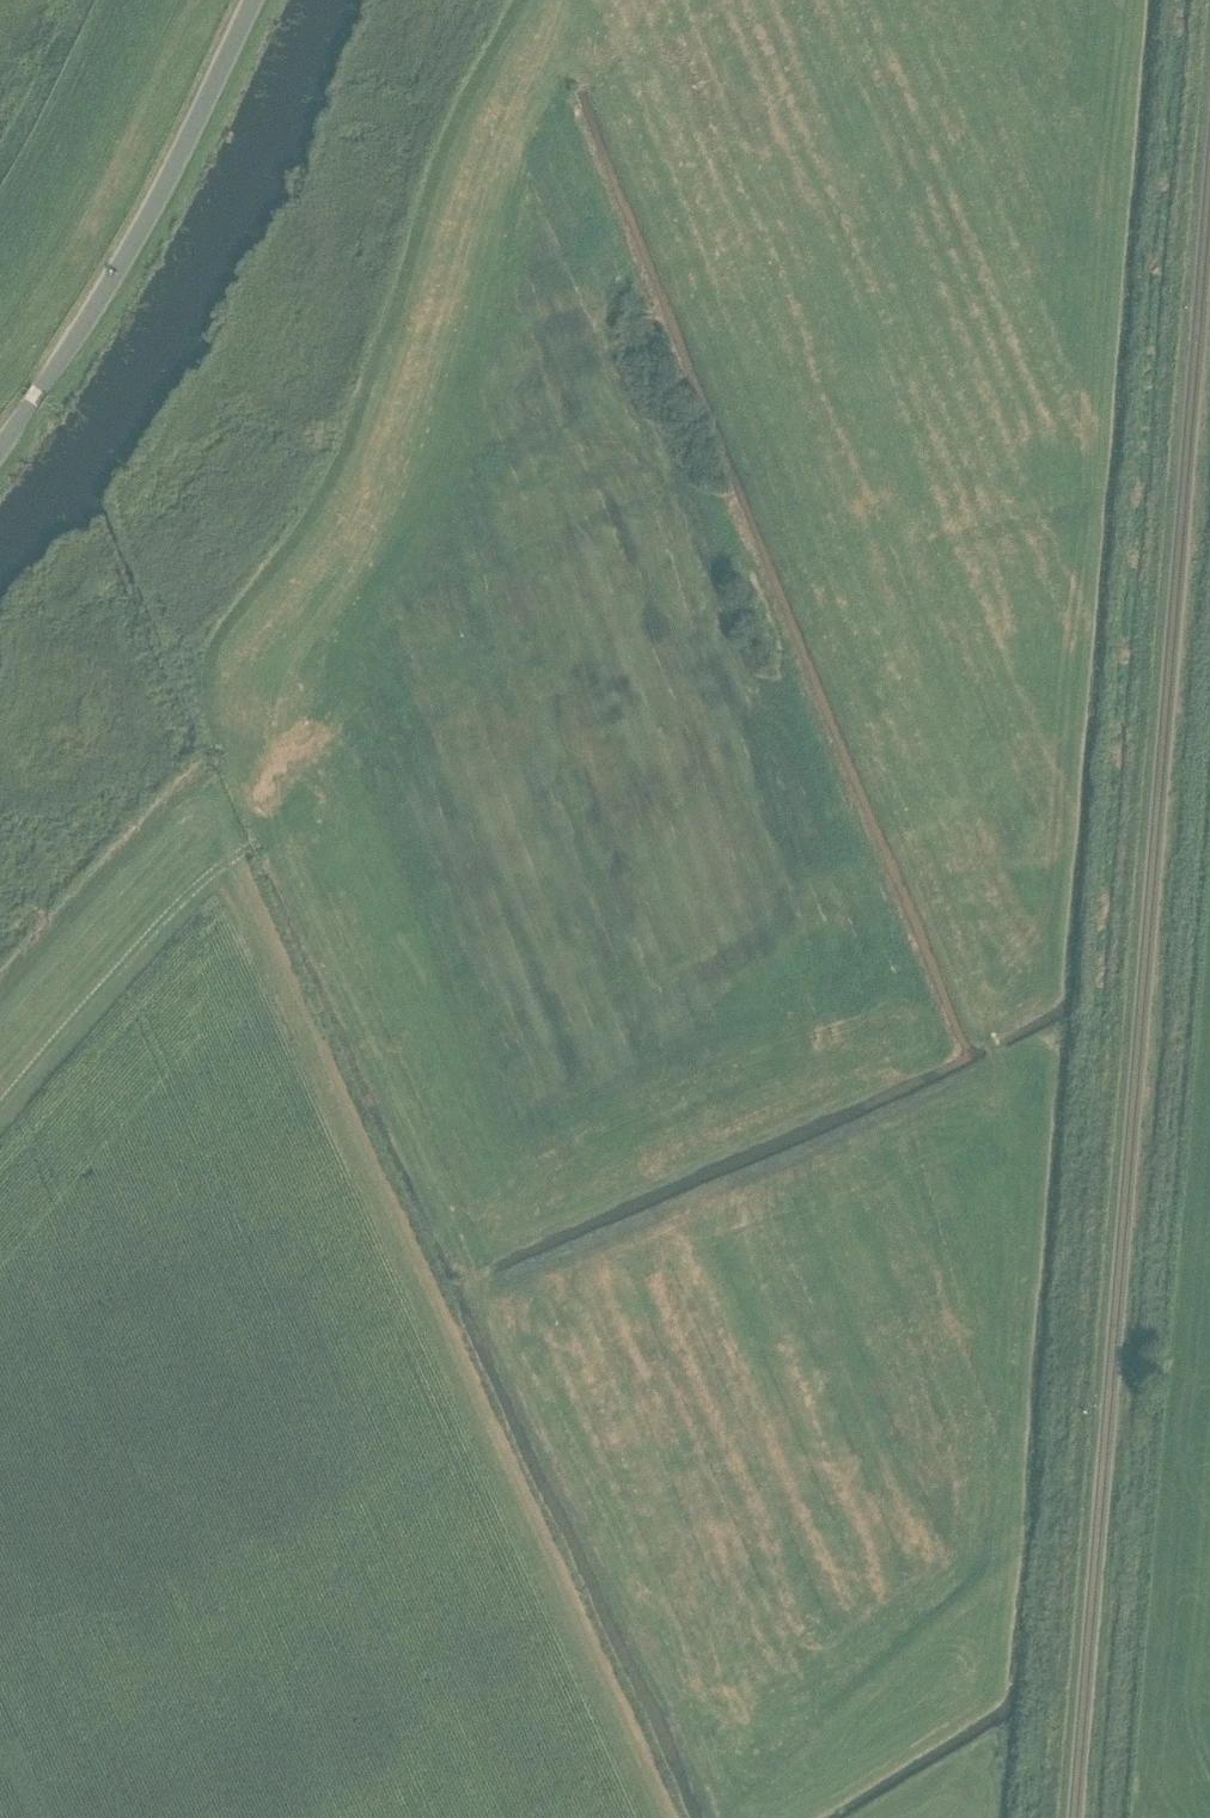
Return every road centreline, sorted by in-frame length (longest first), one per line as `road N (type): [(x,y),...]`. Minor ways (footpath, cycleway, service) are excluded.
road 1 (tertiary): [(0,446),(117,271),(254,0)]

